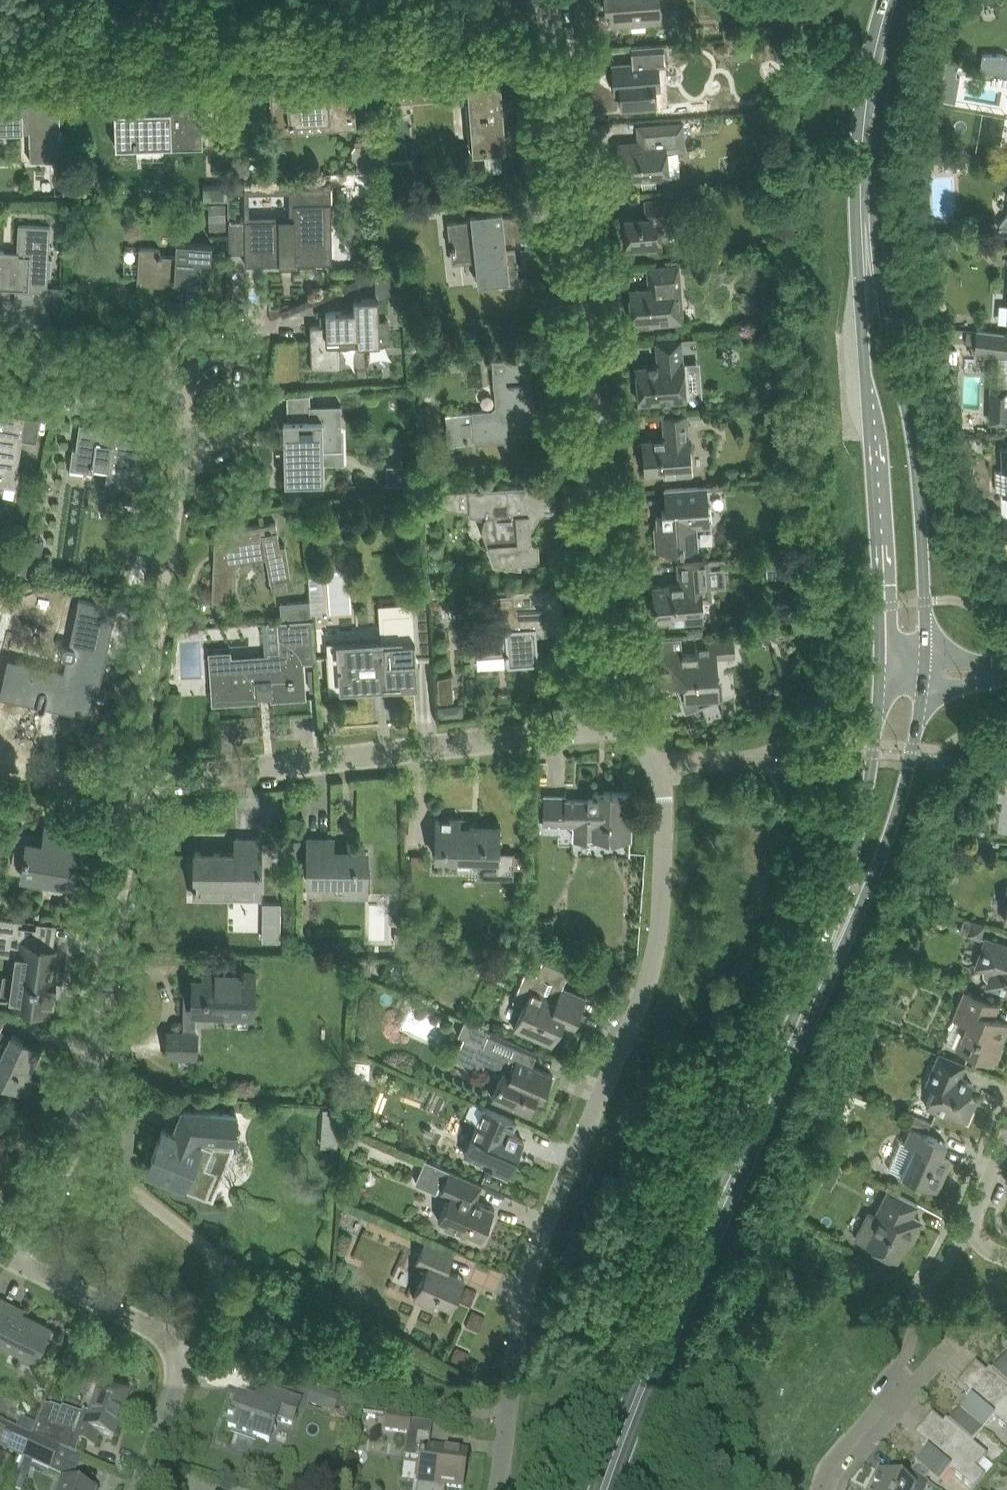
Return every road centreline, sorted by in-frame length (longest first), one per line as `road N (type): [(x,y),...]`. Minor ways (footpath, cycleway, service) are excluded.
road 1 (residential): [(0,41),(522,9),(568,54),(609,728)]
road 2 (residential): [(609,728),(652,761),(664,794),(664,924),(647,1000),(551,1211),(523,1310),(497,1489)]
road 3 (residential): [(0,359),(152,383),(182,407),(190,446),(139,781)]
road 4 (secondary): [(924,673),(918,485),(886,327),(866,144)]
road 5 (secondary): [(866,144),(853,226),(886,674)]
road 6 (residential): [(139,781),(95,1078),(73,1140),(5,1255)]
road 7 (secondary): [(605,1489),(659,1343),(799,1032)]
road 8 (residential): [(139,781),(609,728)]
road 9 (secondary): [(799,1032),(898,814),(924,673)]
road 10 (secondary): [(886,674),(855,844),(799,1032)]
road 11 (residential): [(5,1255),(168,1339),(175,1381),(141,1489)]
road 12 (residential): [(829,1489),(888,1406),(949,1349)]
road 13 (secondary): [(866,144),(893,0)]
road 14 (residential): [(0,759),(139,781)]

